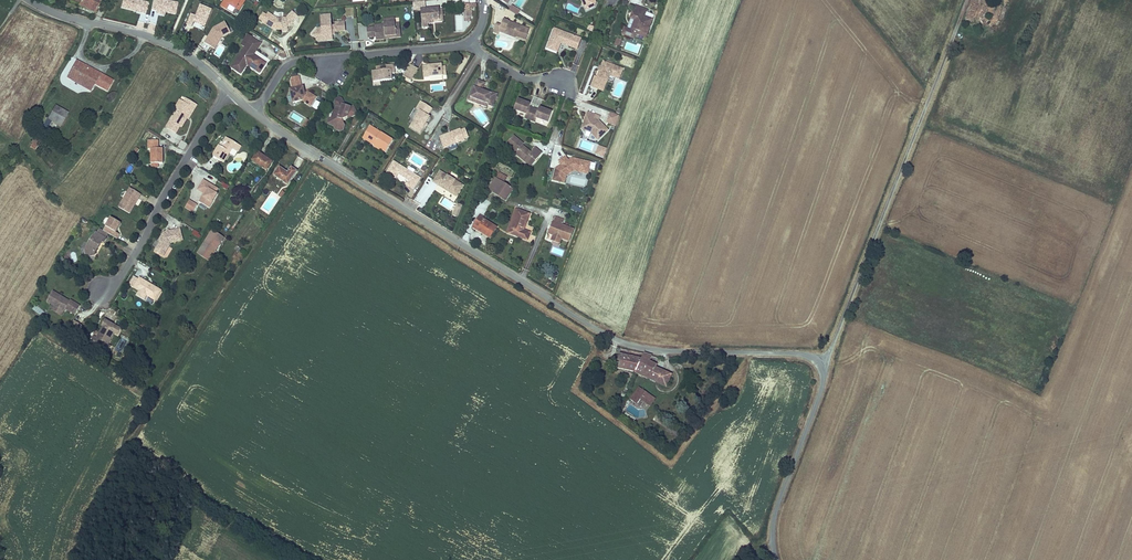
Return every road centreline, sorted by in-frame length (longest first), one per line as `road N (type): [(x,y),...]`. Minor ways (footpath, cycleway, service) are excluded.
road 1 (tertiary): [(254,112),(611,337),(666,350),(800,354),(822,369)]
road 2 (unclassified): [(822,369),(967,0)]
road 3 (residential): [(99,290),(122,276),(230,92)]
road 4 (residential): [(254,112),(295,63),(470,46)]
road 5 (tertiary): [(30,0),(160,39),(230,92)]
road 6 (tertiary): [(822,369),(774,516),(776,559)]

